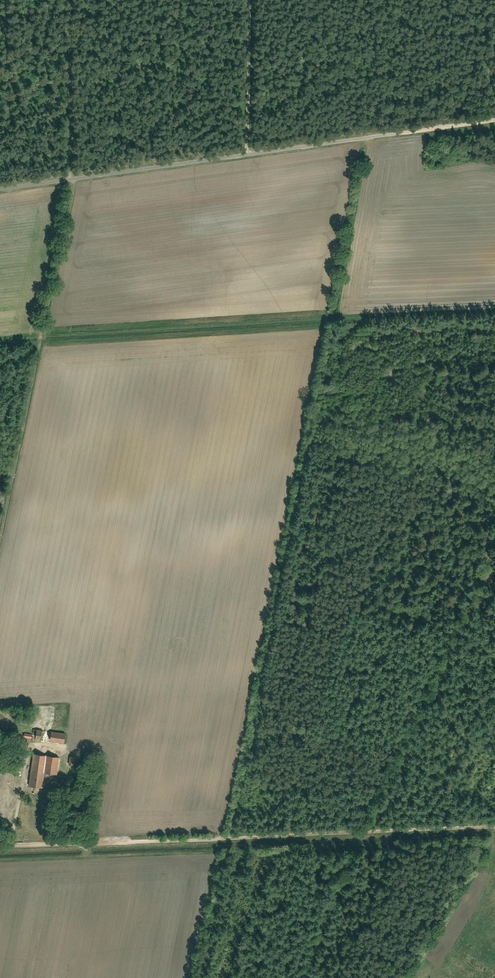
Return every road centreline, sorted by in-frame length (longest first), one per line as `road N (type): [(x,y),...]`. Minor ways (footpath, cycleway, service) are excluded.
road 1 (track): [(0,189),(494,117)]
road 2 (track): [(494,827),(18,845)]
road 3 (track): [(0,552),(76,178)]
road 4 (track): [(247,153),(251,0)]

